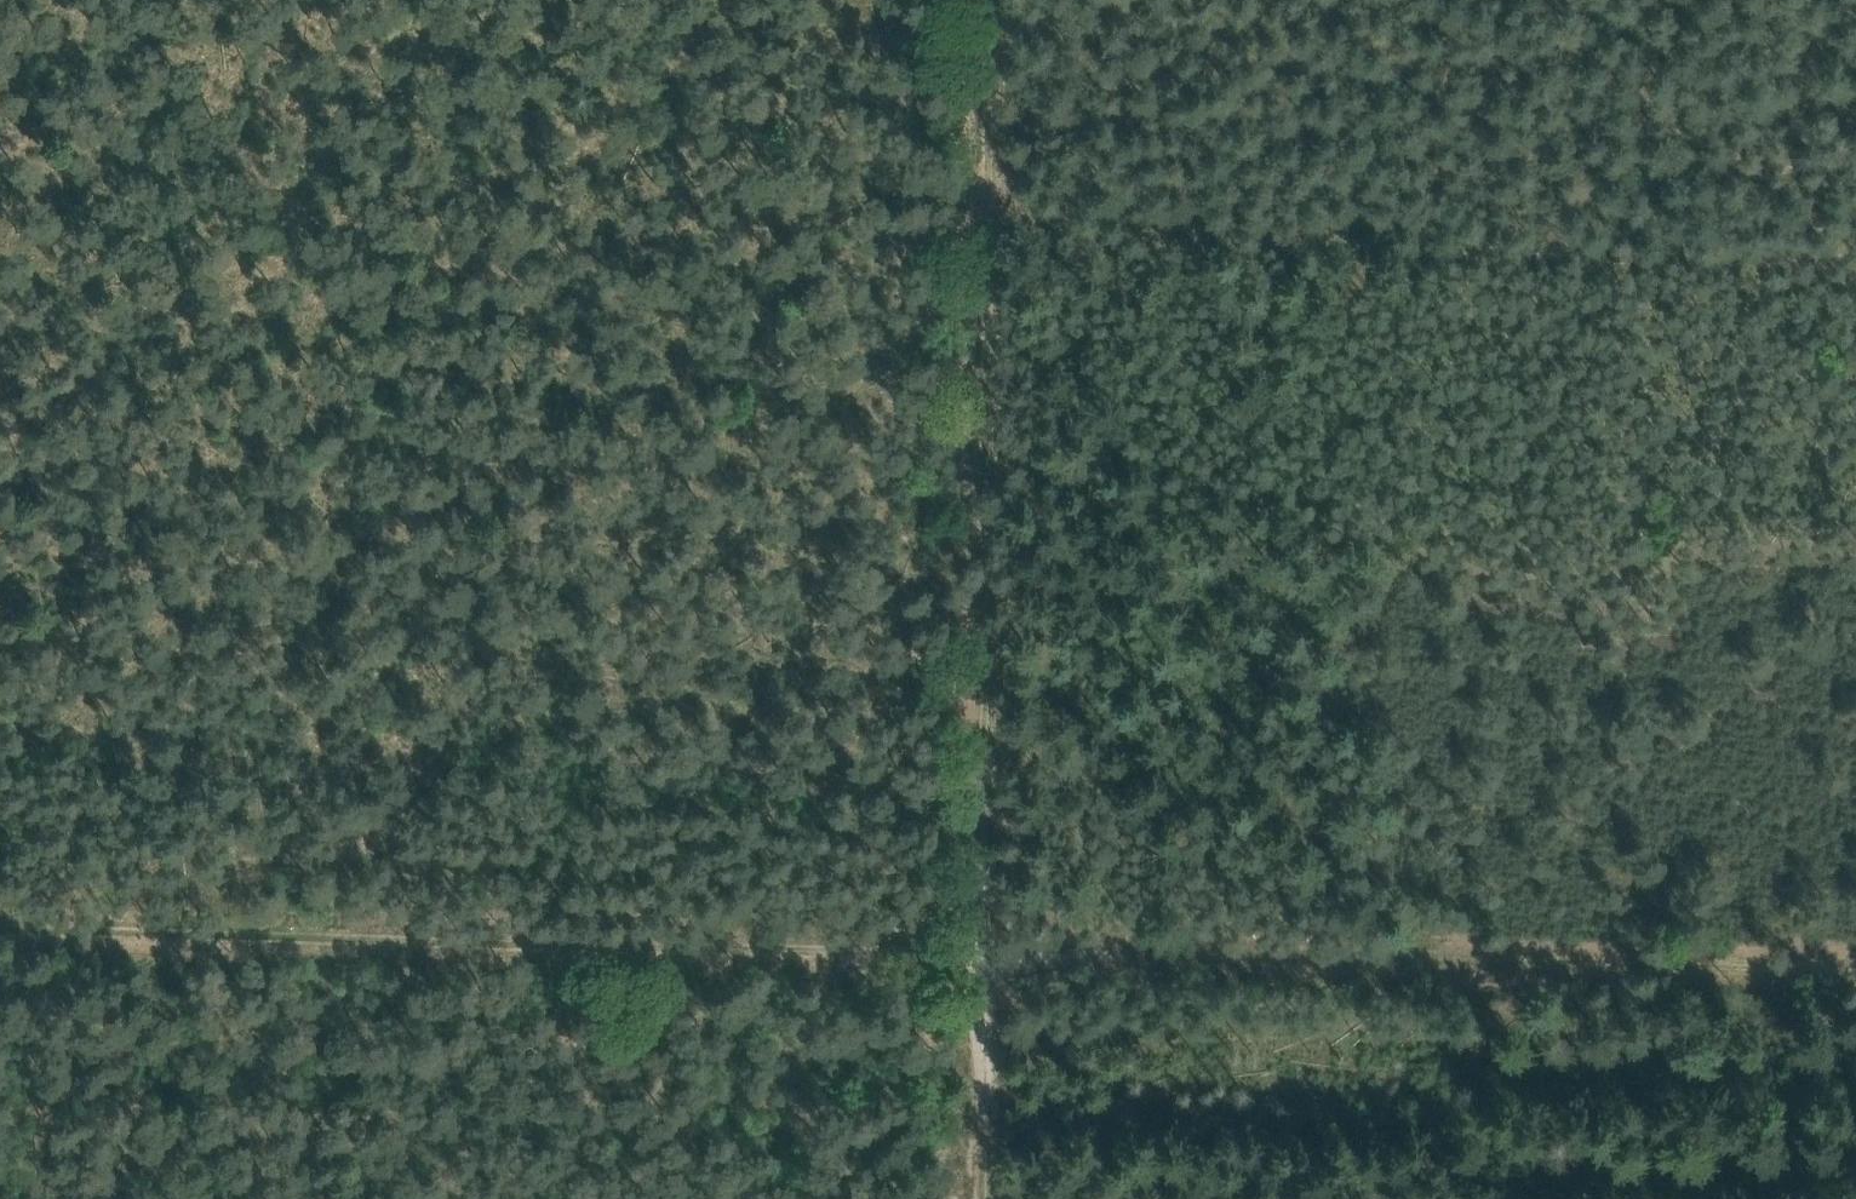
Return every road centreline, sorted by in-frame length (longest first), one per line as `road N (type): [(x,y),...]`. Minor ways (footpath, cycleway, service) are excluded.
road 1 (track): [(1855,974),(0,929)]
road 2 (track): [(984,1198),(990,0)]

